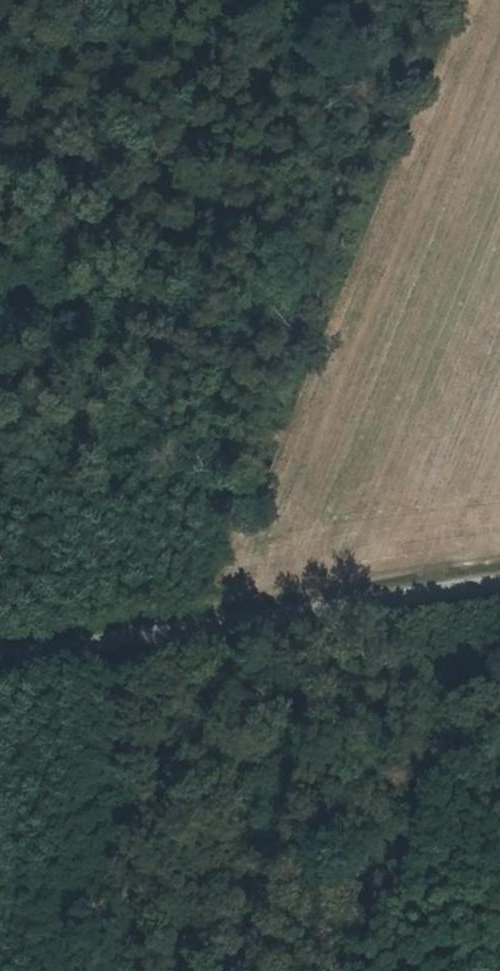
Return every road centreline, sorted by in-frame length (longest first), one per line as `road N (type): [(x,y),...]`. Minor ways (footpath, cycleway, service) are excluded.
road 1 (unclassified): [(0,677),(38,677),(282,627),(499,611)]

